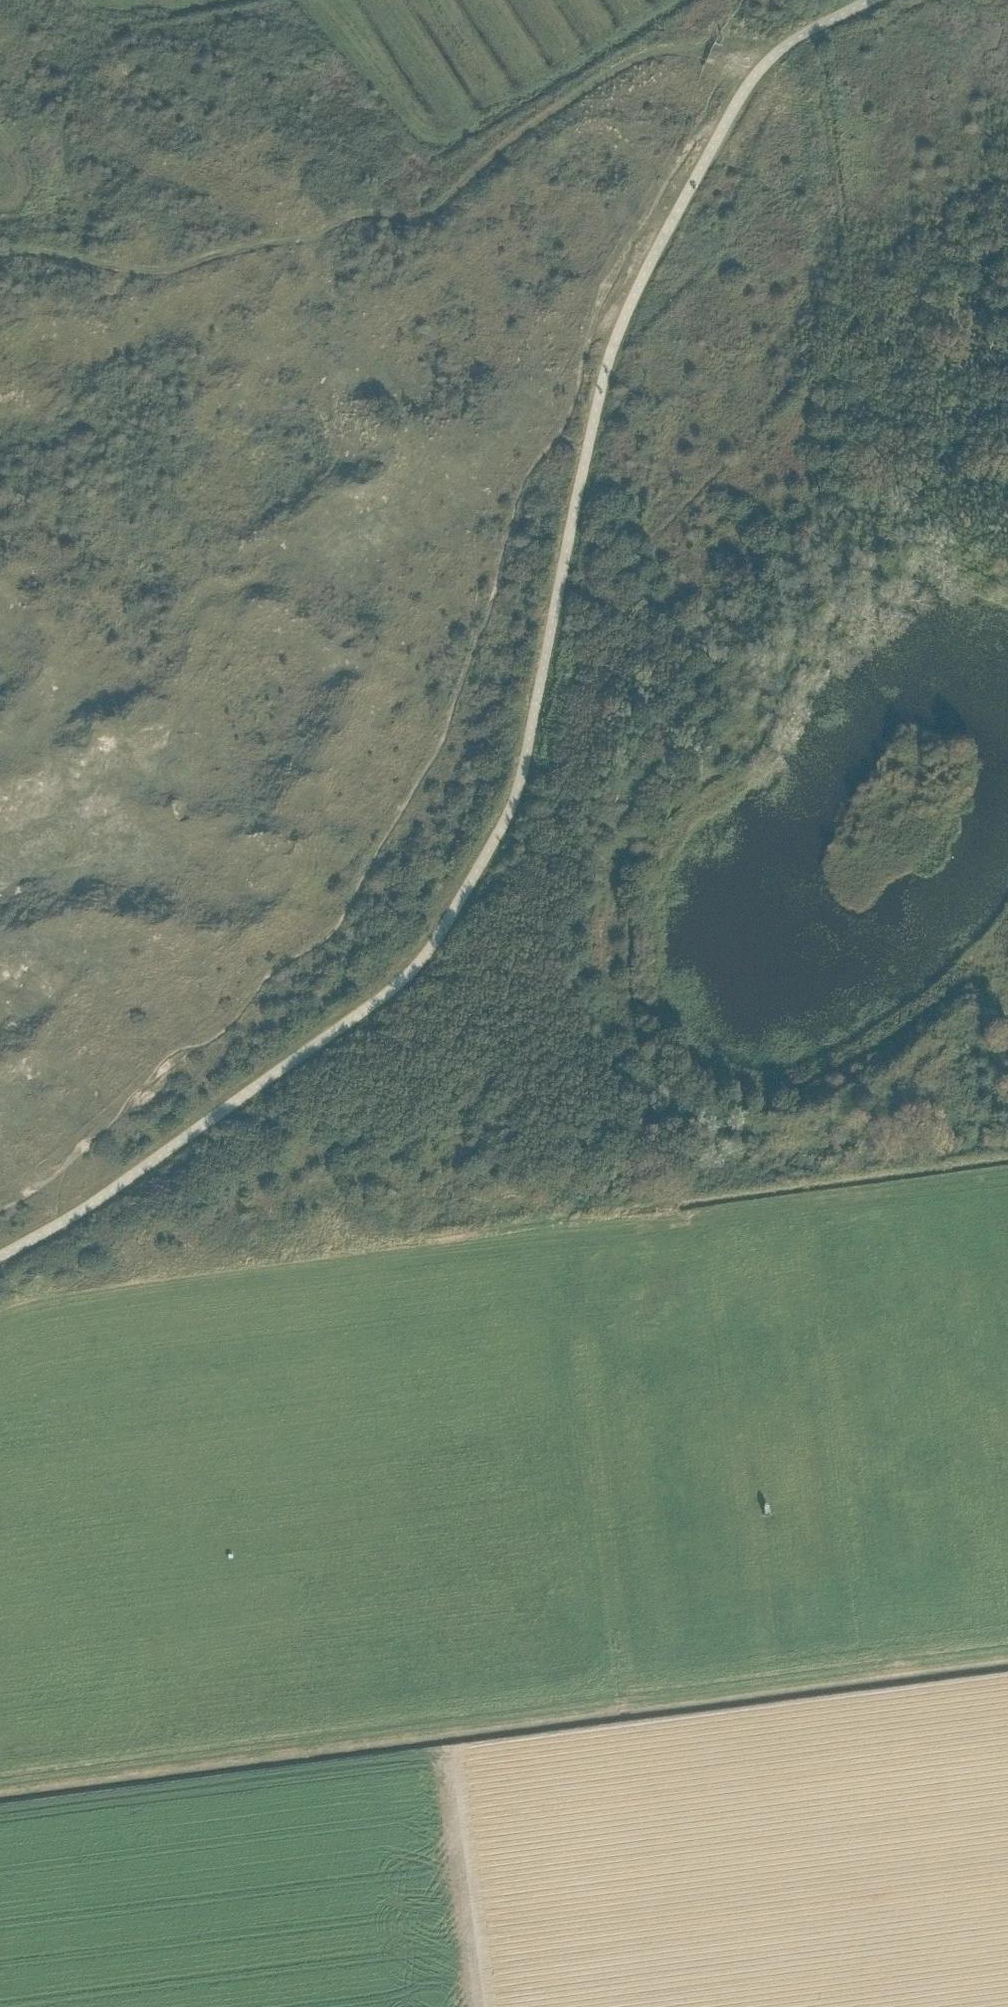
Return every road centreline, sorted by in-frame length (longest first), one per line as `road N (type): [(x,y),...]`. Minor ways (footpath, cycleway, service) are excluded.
road 1 (track): [(758,46),(682,46),(631,60),(523,132),(437,209),(412,217),(347,217),(323,231),(159,276),(56,254),(0,253)]

